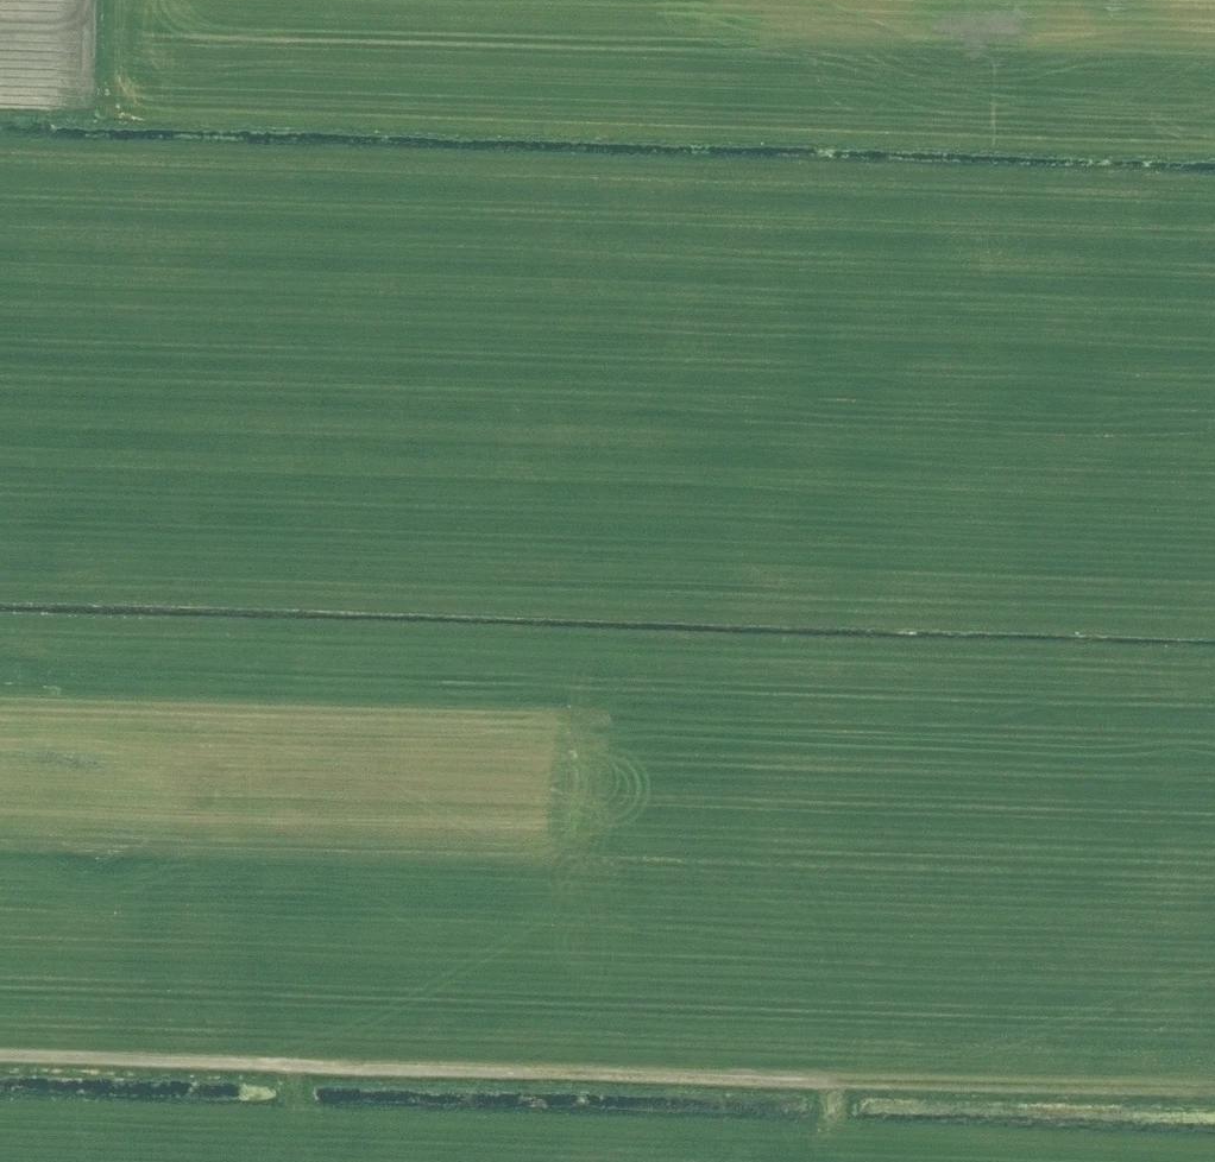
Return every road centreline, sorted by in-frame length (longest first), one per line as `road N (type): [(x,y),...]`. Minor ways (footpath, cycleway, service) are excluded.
road 1 (track): [(0,1057),(1214,1098)]

